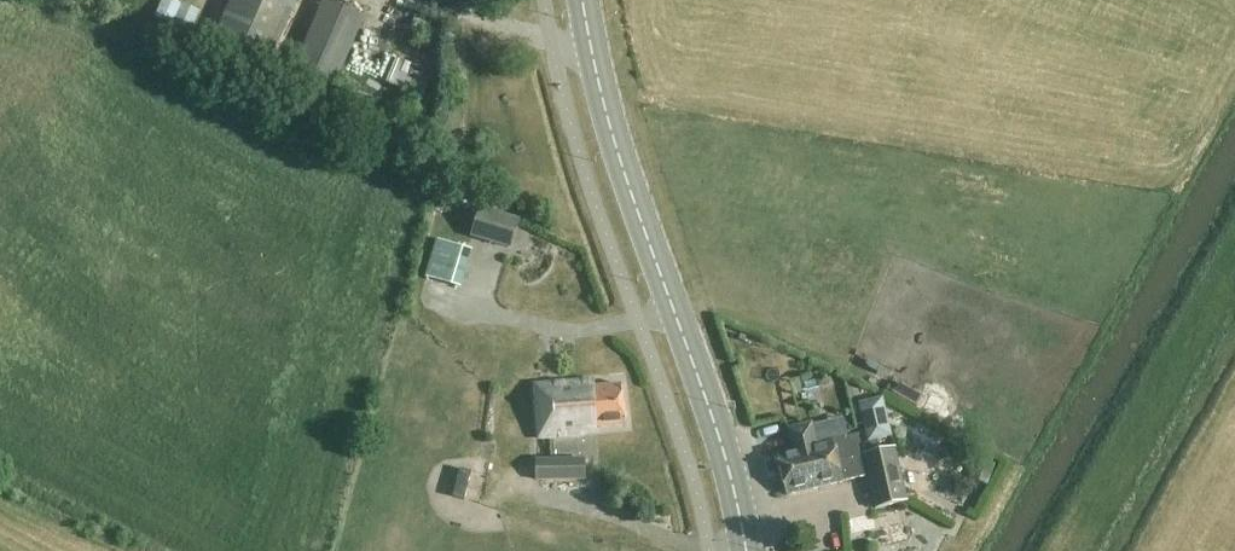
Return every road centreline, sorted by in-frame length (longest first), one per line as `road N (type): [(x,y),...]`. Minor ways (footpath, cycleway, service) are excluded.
road 1 (primary): [(745,550),(719,442),(618,157),(582,0)]

